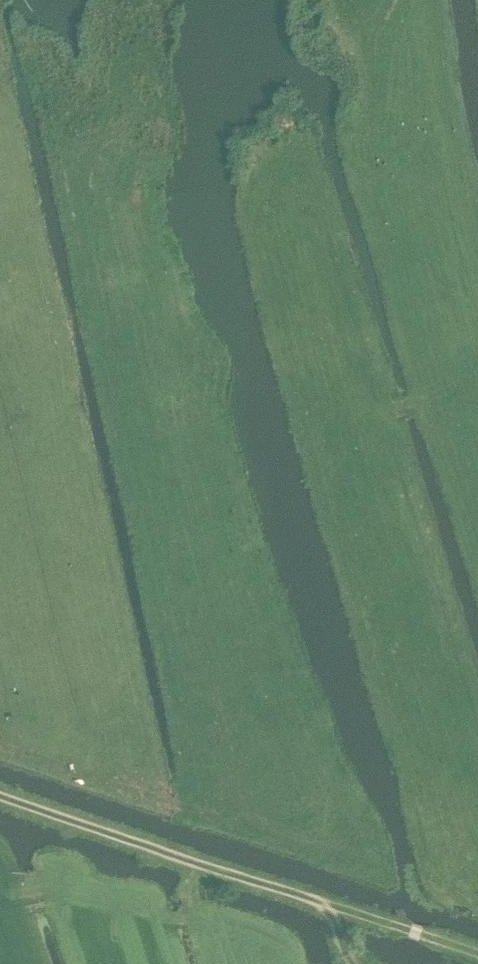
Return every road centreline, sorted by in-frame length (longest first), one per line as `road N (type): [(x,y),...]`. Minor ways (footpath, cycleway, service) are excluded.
road 1 (track): [(477,954),(0,797)]

